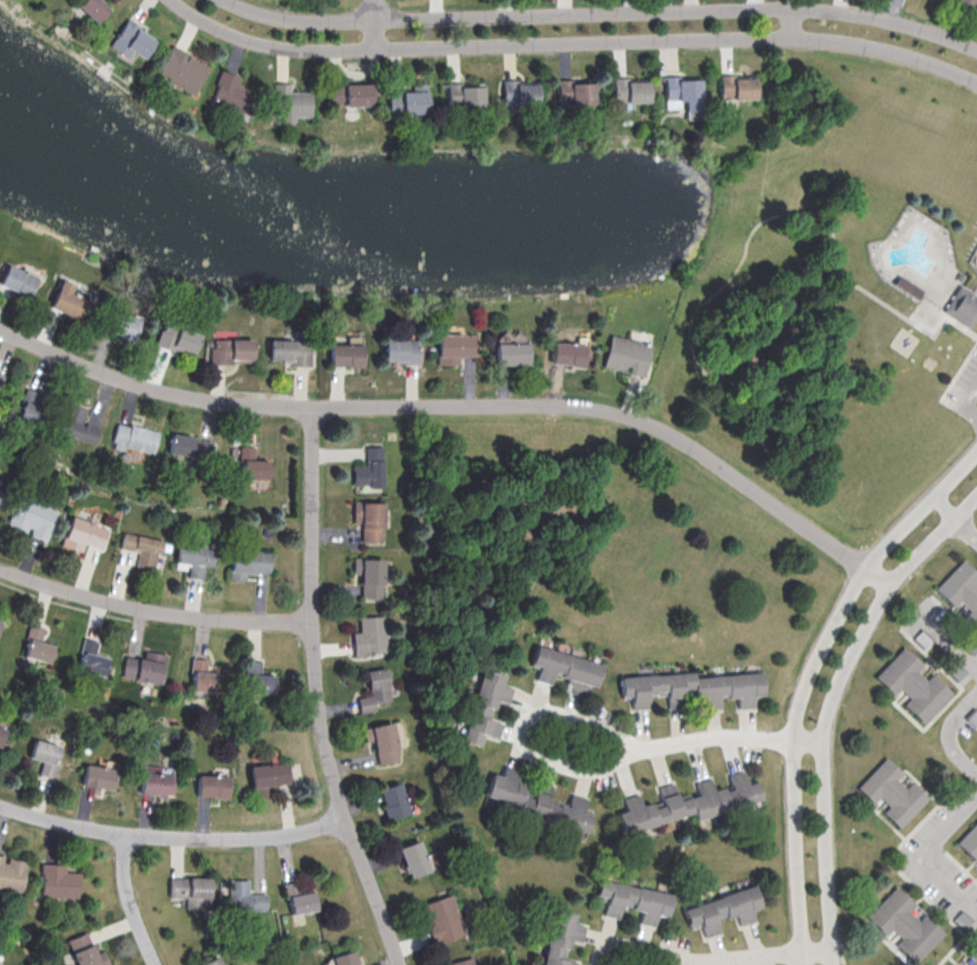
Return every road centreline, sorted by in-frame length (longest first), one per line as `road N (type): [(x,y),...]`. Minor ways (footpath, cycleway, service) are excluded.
road 1 (residential): [(888,585),(679,439),(623,414),(312,408),(190,397),(91,371),(0,330)]
road 2 (residential): [(171,0),(231,34),(295,49),(792,35),(917,58),(976,83)]
road 3 (residential): [(976,49),(920,28),(815,8),(296,20),(226,0)]
road 4 (residential): [(976,450),(865,569),(803,690),(793,744),(803,964)]
road 5 (residential): [(398,964),(323,747),(311,622),(312,408)]
road 6 (residential): [(833,964),(822,746),(834,688),(888,585),(976,492)]
road 7 (residential): [(343,818),(266,838),(177,838),(68,825),(0,806)]
road 8 (residential): [(0,573),(187,619),(311,622)]
road 9 (residential): [(156,964),(122,879),(123,834)]

